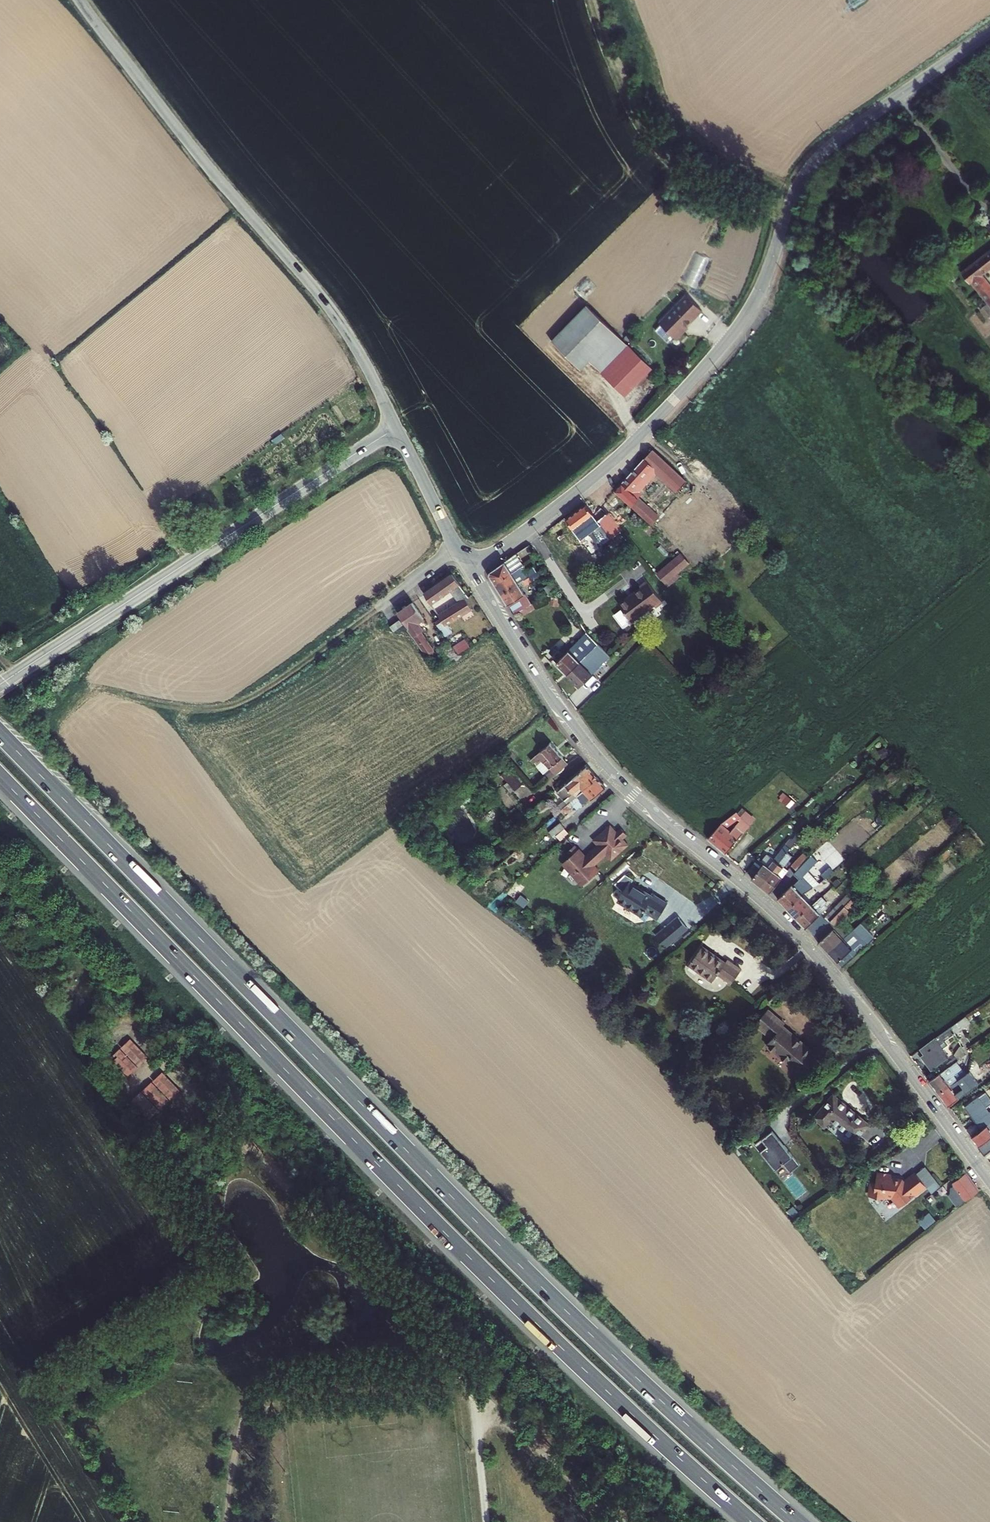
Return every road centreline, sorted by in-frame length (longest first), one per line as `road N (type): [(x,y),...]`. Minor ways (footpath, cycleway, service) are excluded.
road 1 (motorway): [(795,1521),(521,1268),(0,736)]
road 2 (motorway): [(0,778),(448,1238),(750,1521)]
road 3 (tertiary): [(989,1182),(826,965),(595,756),(469,569)]
road 4 (tertiary): [(469,569),(609,466),(732,334),(763,284),(793,193),(814,159),(989,32)]
road 5 (unclassified): [(81,0),(334,314),(395,427)]
road 6 (tertiary): [(0,685),(395,427)]
road 7 (tertiary): [(395,427),(469,569)]

